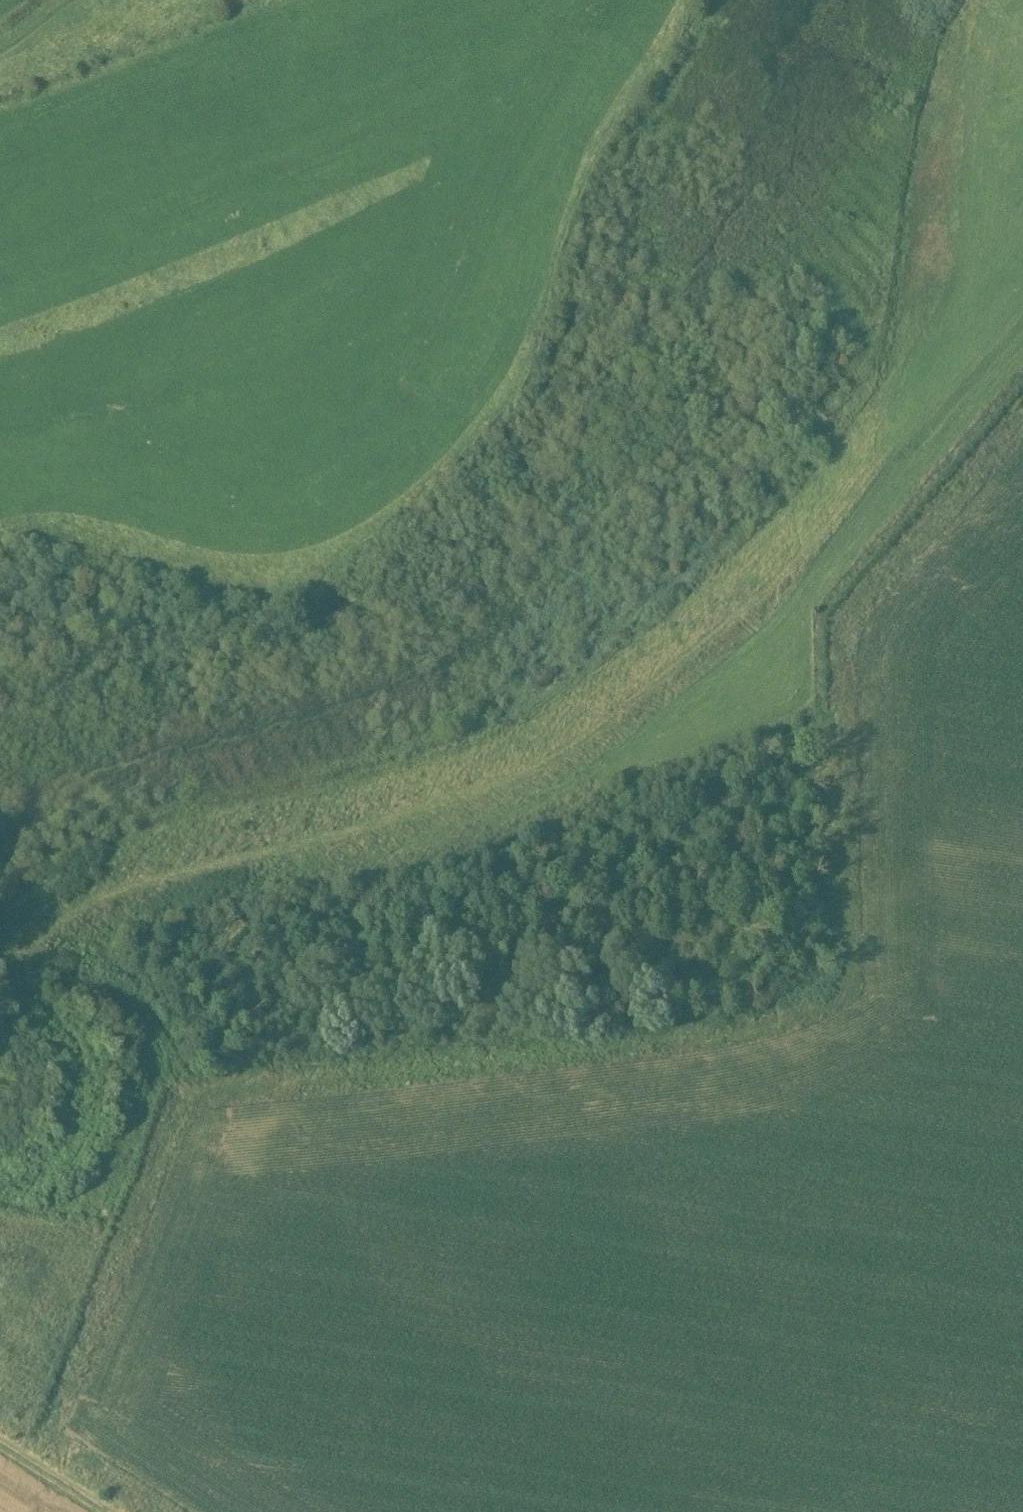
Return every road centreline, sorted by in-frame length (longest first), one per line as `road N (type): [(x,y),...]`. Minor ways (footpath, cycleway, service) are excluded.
road 1 (track): [(109,1511),(0,1441)]

